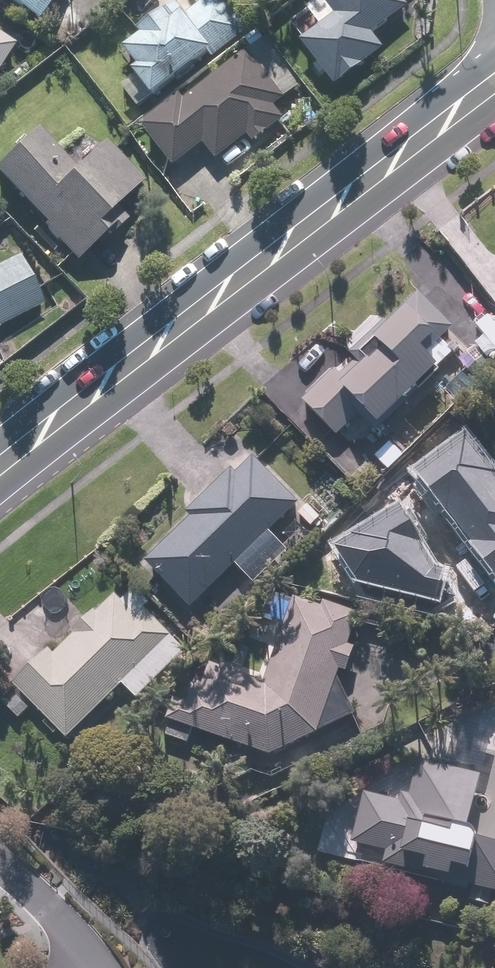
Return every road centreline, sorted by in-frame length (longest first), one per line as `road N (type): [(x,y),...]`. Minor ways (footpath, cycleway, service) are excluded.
road 1 (primary): [(0,477),(494,71)]
road 2 (residential): [(0,862),(70,927),(101,967)]

